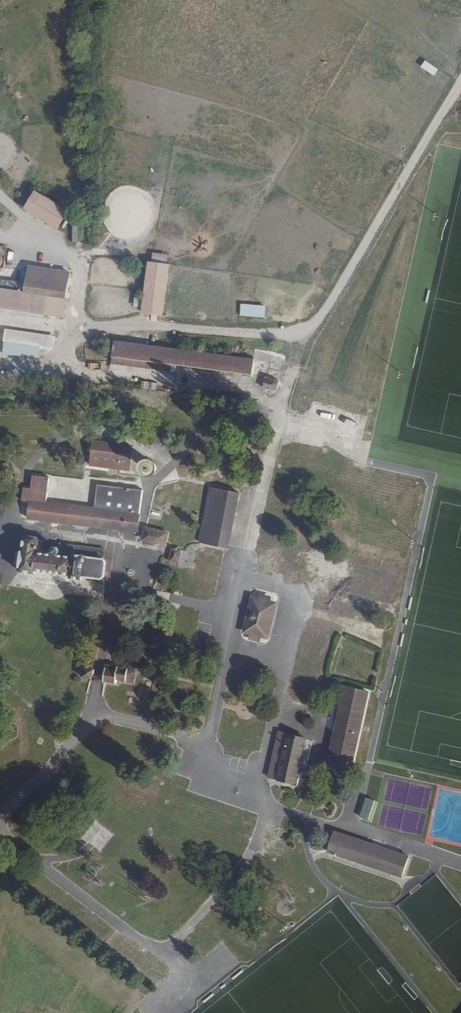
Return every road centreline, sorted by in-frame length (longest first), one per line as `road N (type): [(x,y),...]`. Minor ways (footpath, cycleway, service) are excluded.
road 1 (track): [(304,337),(460,80)]

